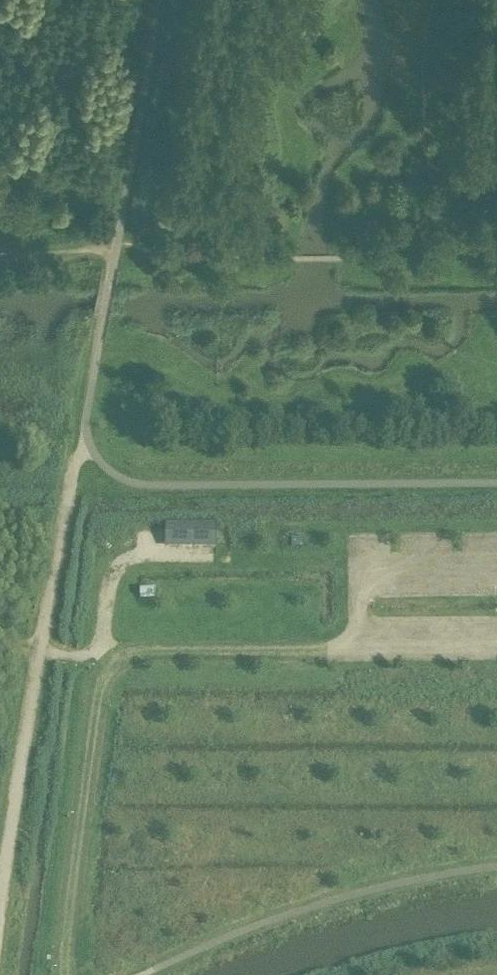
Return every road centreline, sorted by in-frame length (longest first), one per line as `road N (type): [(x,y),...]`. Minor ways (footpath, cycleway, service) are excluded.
road 1 (track): [(141,974),(301,909),(496,866)]
road 2 (track): [(40,654),(0,911)]
road 3 (track): [(88,448),(75,462),(40,654)]
road 4 (track): [(0,255),(61,255),(119,240)]

